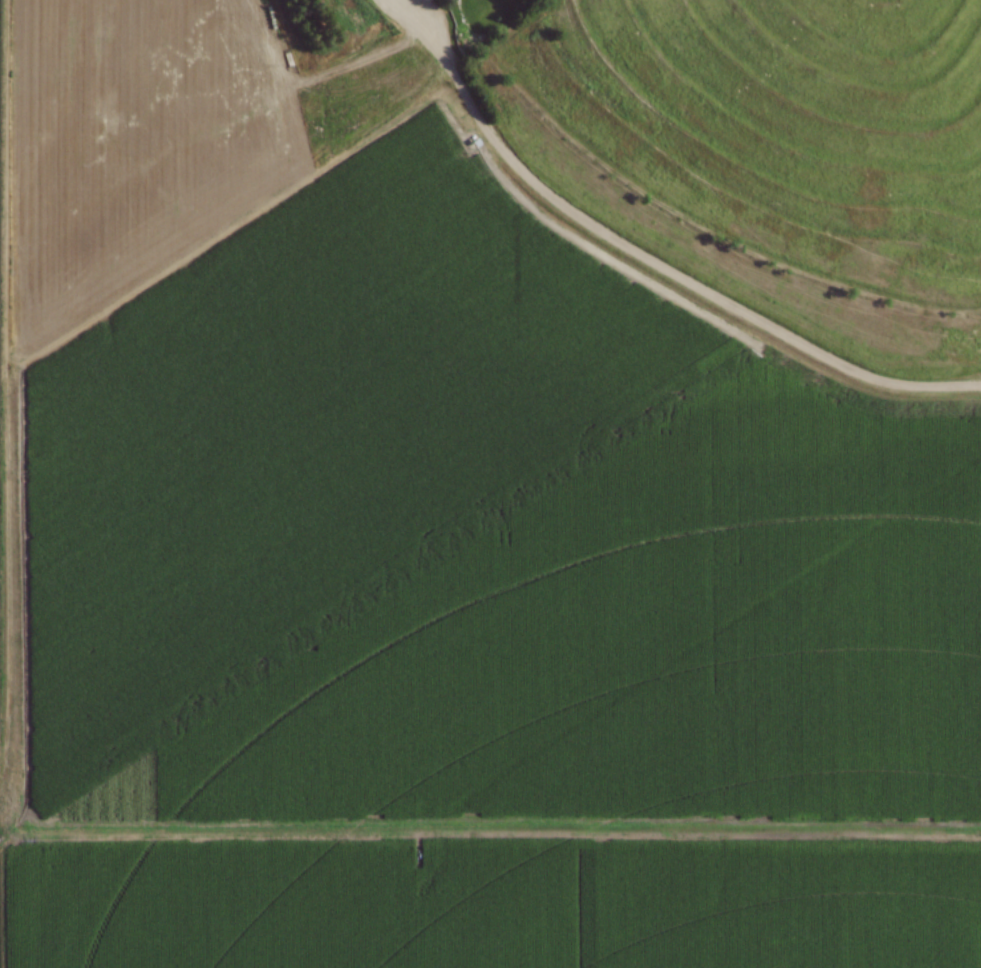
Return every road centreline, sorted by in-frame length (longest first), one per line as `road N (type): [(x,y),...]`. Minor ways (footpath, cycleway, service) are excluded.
road 1 (track): [(980,843),(40,840),(0,826)]
road 2 (track): [(0,744),(10,697),(10,375),(417,103),(454,69)]

